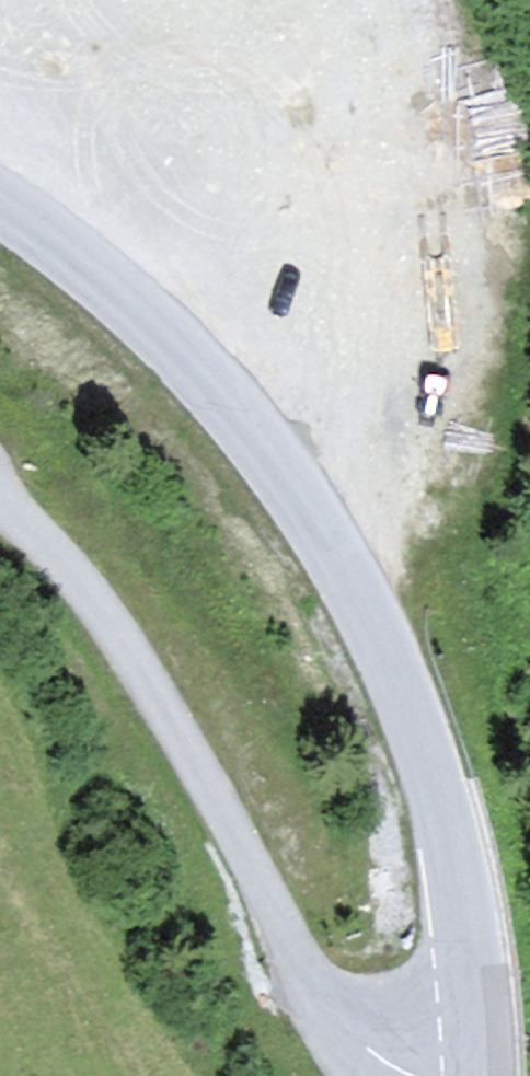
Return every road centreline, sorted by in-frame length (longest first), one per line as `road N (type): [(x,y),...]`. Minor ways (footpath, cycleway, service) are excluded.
road 1 (unclassified): [(464,1075),(465,1035),(425,787),(348,602),(252,445),(164,333),(0,217)]
road 2 (unclassified): [(0,511),(27,530),(109,633),(185,754),(259,885),(313,1017),(356,1063),(383,1075)]
road 3 (track): [(164,333),(188,187),(186,0)]

